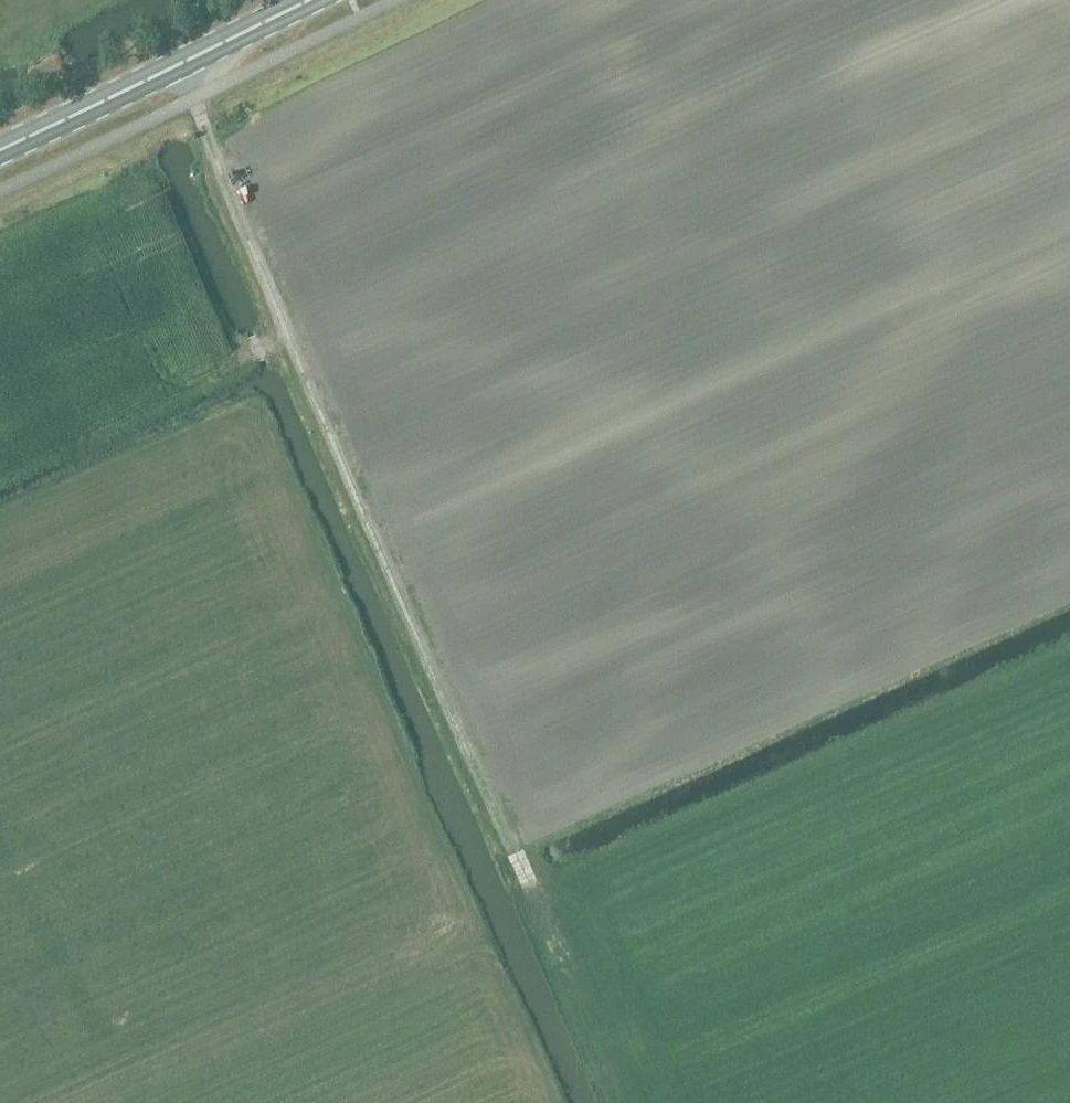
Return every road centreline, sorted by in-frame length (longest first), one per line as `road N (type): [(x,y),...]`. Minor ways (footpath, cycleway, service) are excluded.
road 1 (track): [(553,936),(178,65)]
road 2 (secondary): [(0,147),(310,0)]

